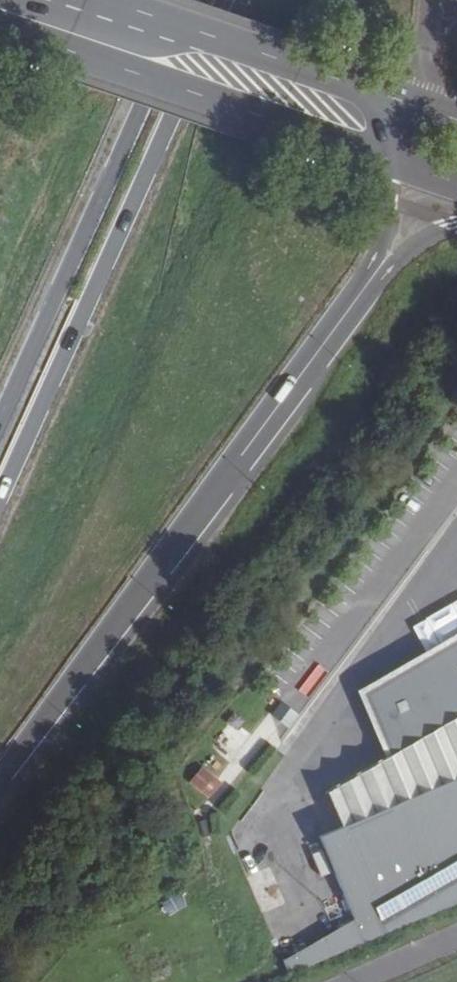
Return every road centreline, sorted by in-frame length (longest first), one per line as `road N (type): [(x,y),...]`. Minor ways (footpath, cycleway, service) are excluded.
road 1 (trunk): [(0,778),(389,256)]
road 2 (trunk): [(0,504),(225,0)]
road 3 (trunk): [(192,0),(0,421)]
road 4 (tertiary): [(0,28),(385,158)]
road 5 (tertiary): [(380,96),(99,0)]

